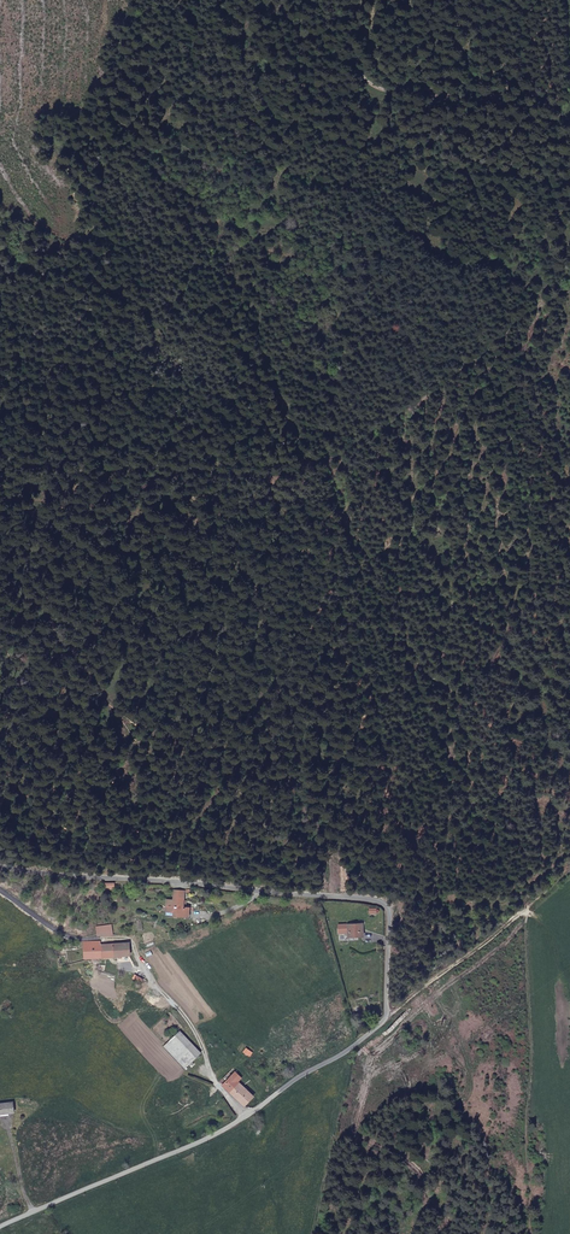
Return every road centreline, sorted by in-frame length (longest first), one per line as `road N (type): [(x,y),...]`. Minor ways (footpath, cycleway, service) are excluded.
road 1 (unclassified): [(0,865),(385,902),(392,949),(390,1017),(344,1054),(207,1138),(0,1227)]
road 2 (track): [(569,292),(493,341),(386,429),(327,460),(266,477),(132,466),(0,487)]
road 3 (track): [(327,460),(340,508),(326,560),(333,611),(282,718),(285,752),(322,838),(320,895)]
road 4 (track): [(532,1233),(527,908)]
road 5 (track): [(288,0),(302,24),(352,63),(399,86),(514,92),(569,129)]
road 6 (track): [(390,1017),(569,872)]

